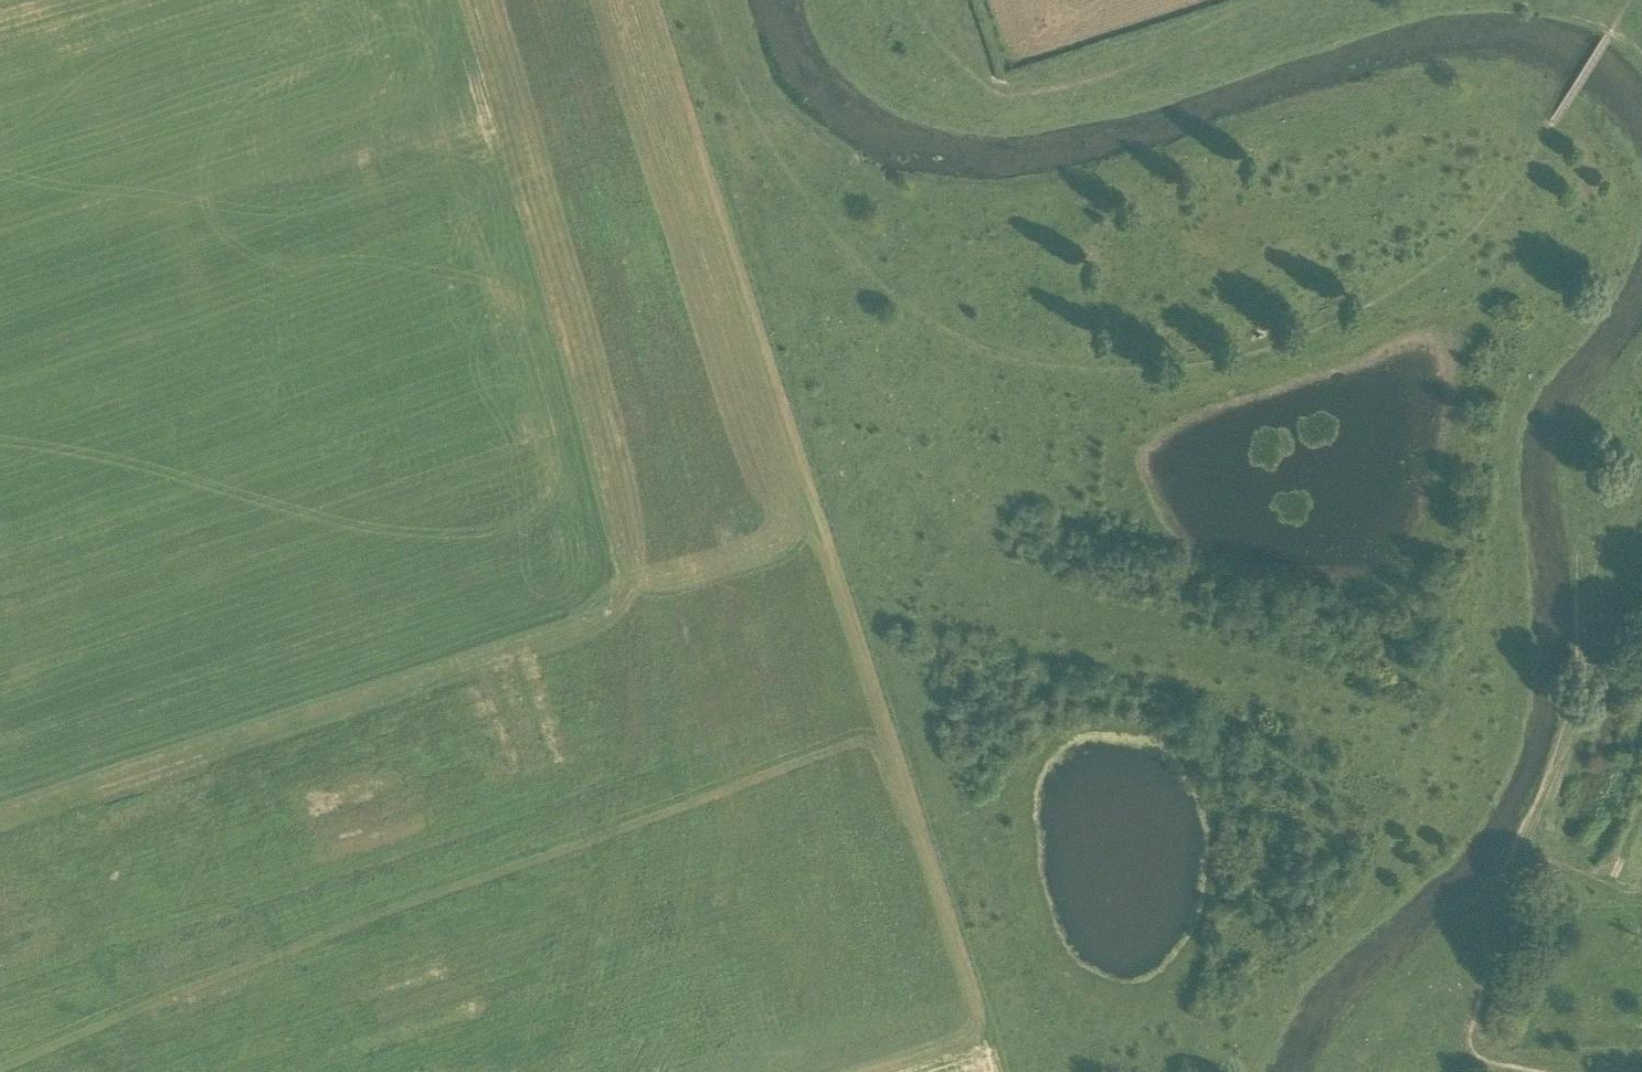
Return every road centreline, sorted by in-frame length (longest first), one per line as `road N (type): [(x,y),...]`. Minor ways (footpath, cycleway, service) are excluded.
road 1 (track): [(1537,858),(1599,666),(1641,473)]

